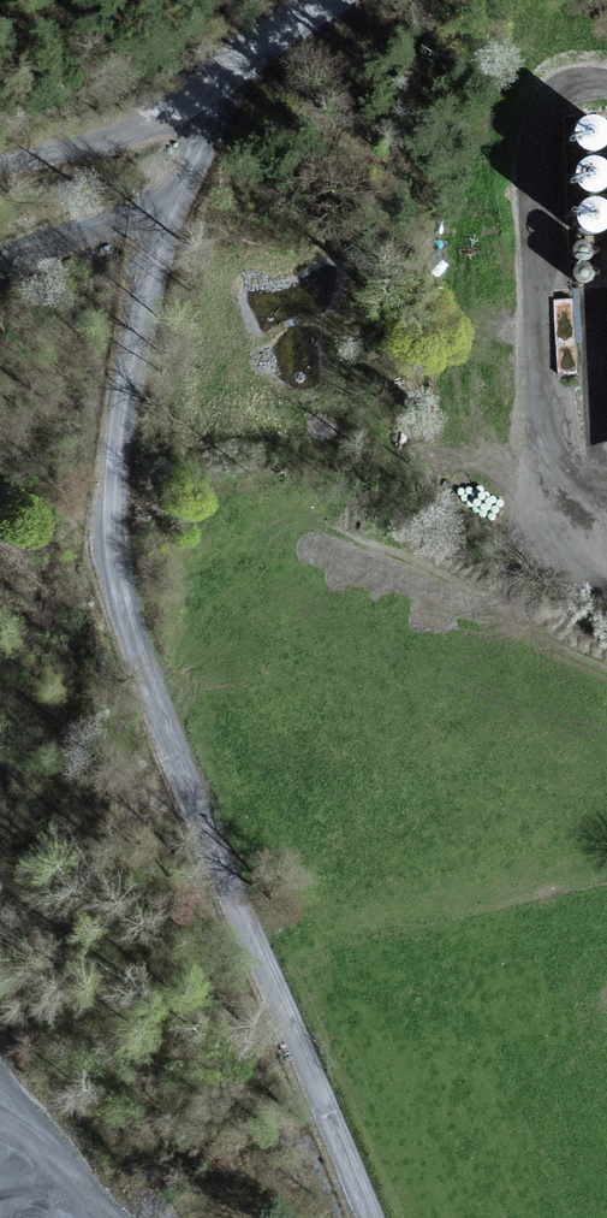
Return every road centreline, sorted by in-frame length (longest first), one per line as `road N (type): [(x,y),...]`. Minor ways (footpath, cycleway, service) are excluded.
road 1 (track): [(242,77),(183,186),(154,267),(107,491),(115,572),(220,877),(370,1217)]
road 2 (unclassified): [(0,167),(159,123),(242,77)]
road 3 (track): [(0,273),(38,249),(176,205)]
road 4 (track): [(103,1217),(0,1079)]
road 5 (residential): [(242,77),(345,0)]

